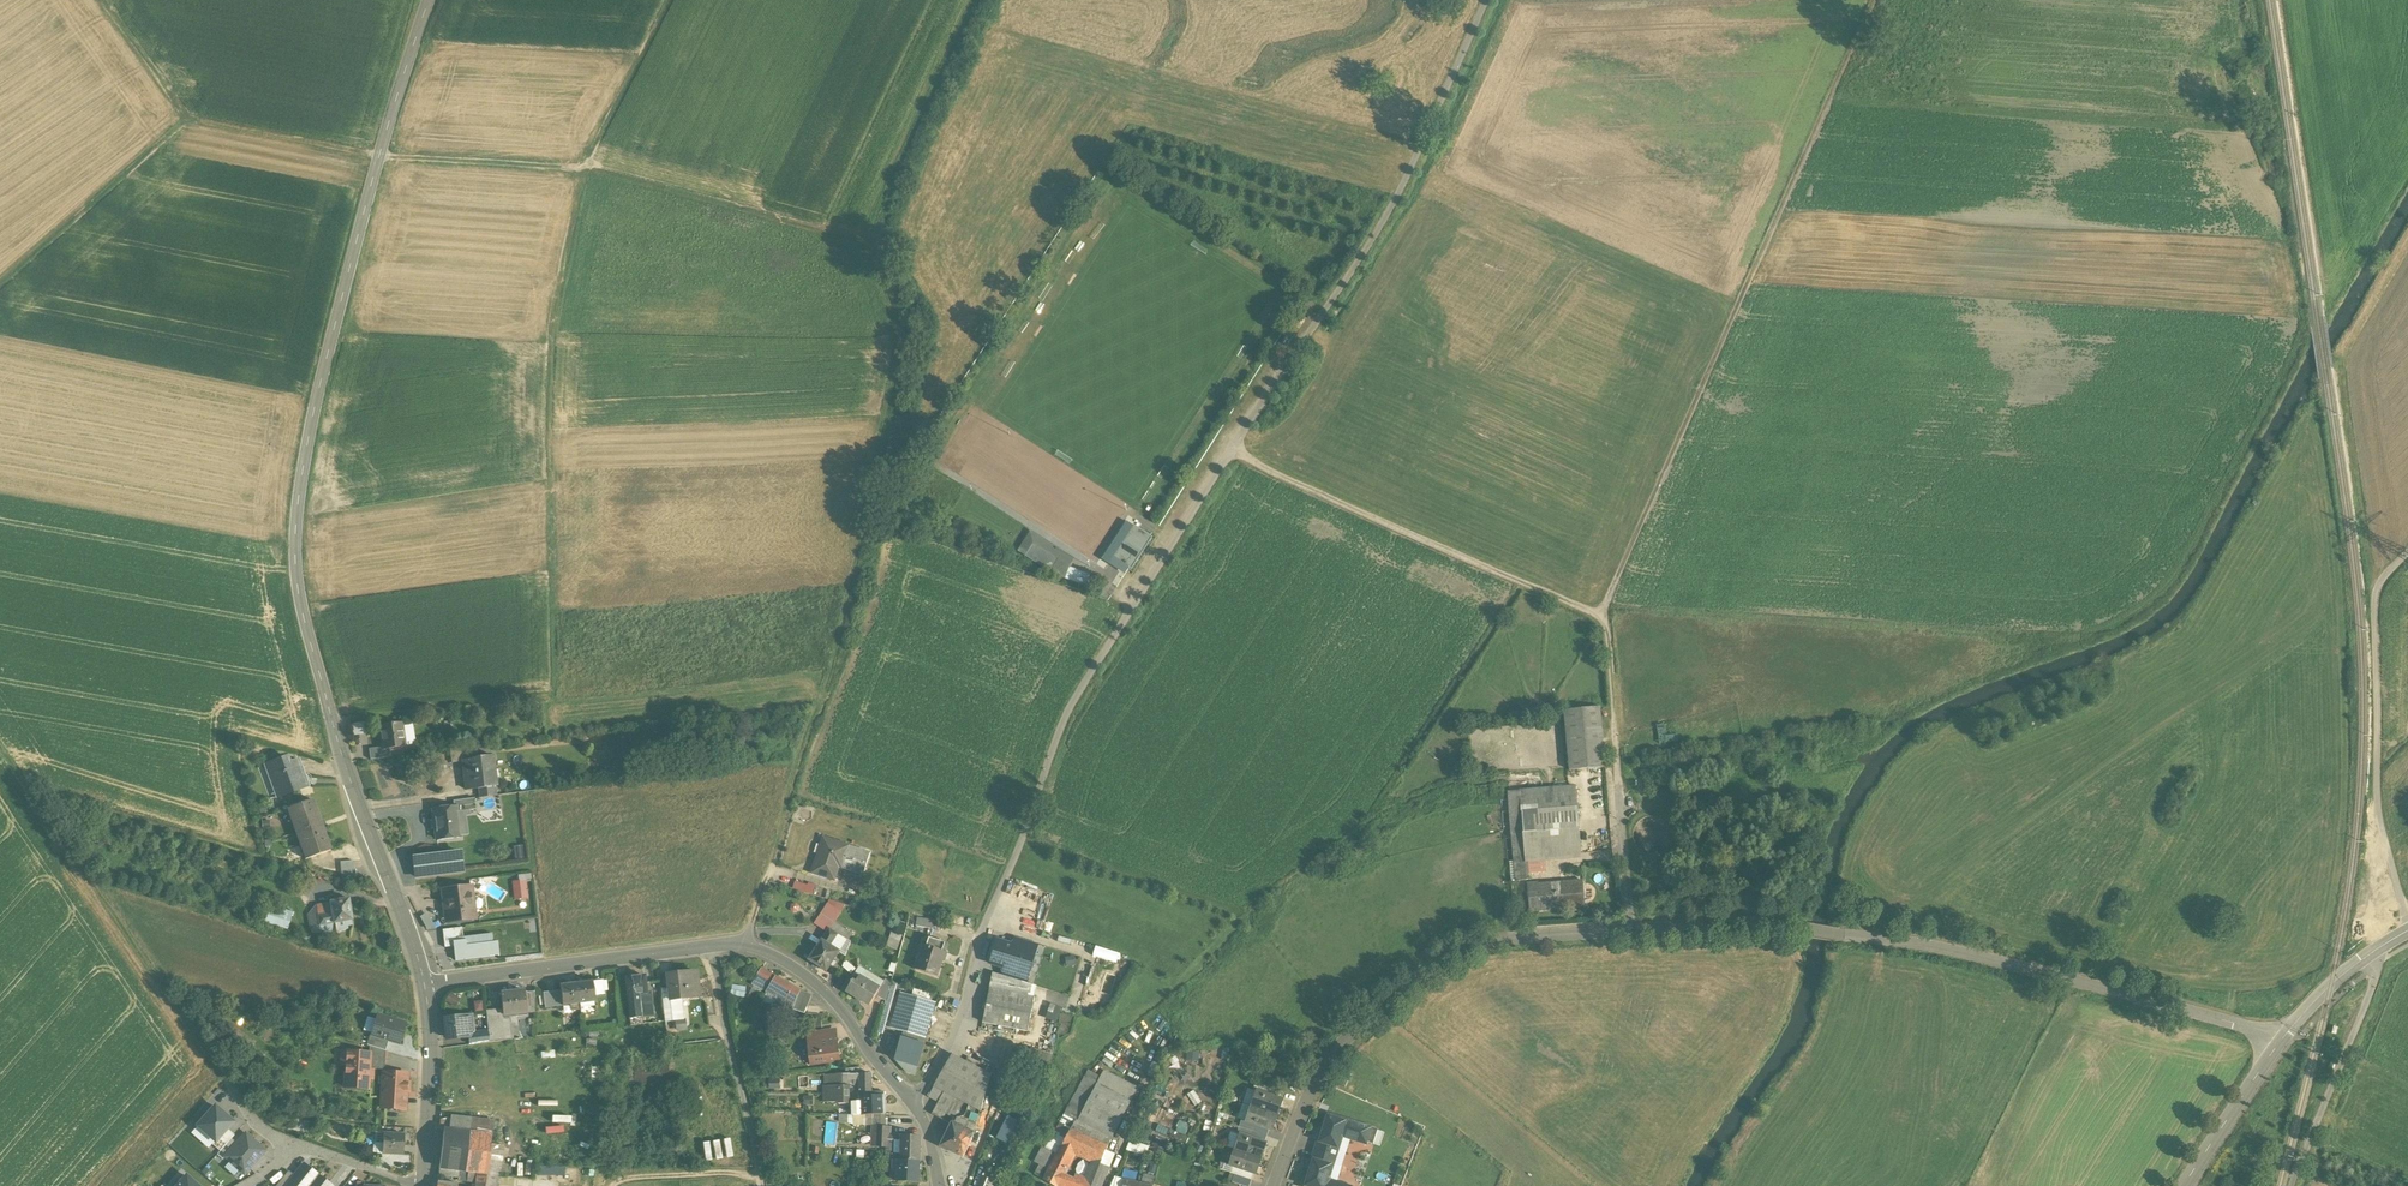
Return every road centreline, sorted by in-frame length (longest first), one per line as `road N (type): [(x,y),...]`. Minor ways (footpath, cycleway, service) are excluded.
road 1 (track): [(915,1103),(945,1058),(983,928),(1068,712),(1398,198),(1486,0)]
road 2 (secondary): [(429,0),(315,401),(294,531),(321,681),(425,986)]
road 3 (track): [(1630,929),(1604,619),(1231,453)]
road 4 (track): [(871,233),(586,172),(379,156),(186,120)]
road 5 (track): [(668,0),(586,172),(547,351),(555,607)]
road 6 (residential): [(2280,1041),(1959,951),(1798,928)]
road 7 (unclassified): [(1798,928),(1630,929),(1468,947),(1430,965),(1348,1037)]
road 8 (track): [(0,748),(233,1089)]
road 9 (track): [(2407,931),(2376,787),(2374,620),(2378,588),(2407,551)]
road 10 (track): [(2378,588),(2361,519),(2345,360),(2407,246)]
road 11 (residential): [(939,1185),(915,1103),(843,1013),(773,955),(744,943),(708,944)]
road 12 (track): [(1746,290),(1604,619)]
road 13 (track): [(1746,290),(1875,0)]
road 14 (track): [(333,721),(557,694),(555,607)]
road 15 (track): [(860,579),(834,589),(575,612),(555,607)]
road 16 (residential): [(708,944),(425,986)]
road 17 (track): [(0,284),(186,120)]
road 18 (residential): [(762,1185),(708,944)]
road 19 (residential): [(2377,965),(2291,1185)]
road 20 (secondary): [(425,986),(431,1046),(423,1185)]
road 21 (tertiary): [(2185,1185),(2280,1041)]
road 22 (tertiary): [(2280,1041),(2330,985),(2407,931)]
road 23 (residential): [(1348,1037),(1312,1086),(1273,1185)]
road 24 (track): [(101,0),(186,120)]
road 25 (residential): [(296,1146),(415,1185)]

